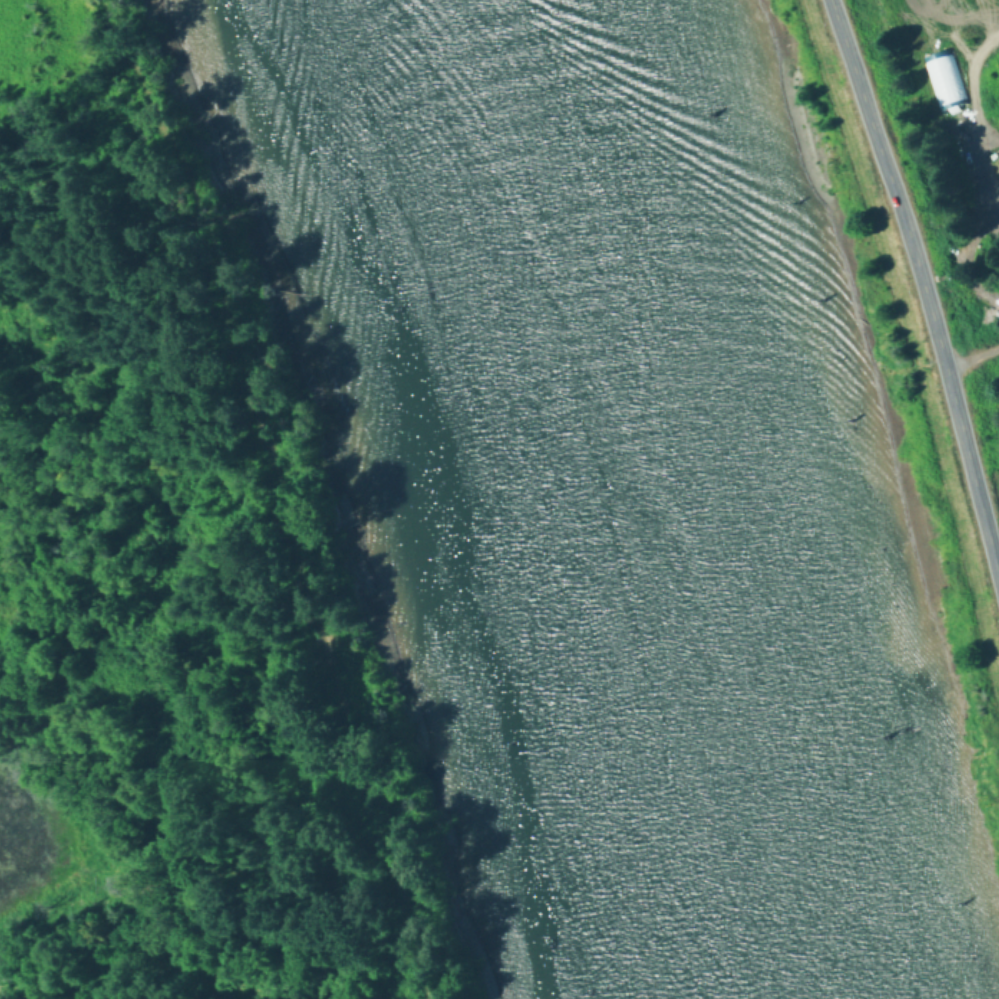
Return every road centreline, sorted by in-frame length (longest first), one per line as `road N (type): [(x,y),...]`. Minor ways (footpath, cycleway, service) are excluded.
road 1 (secondary): [(998,565),(926,284),(835,6)]

